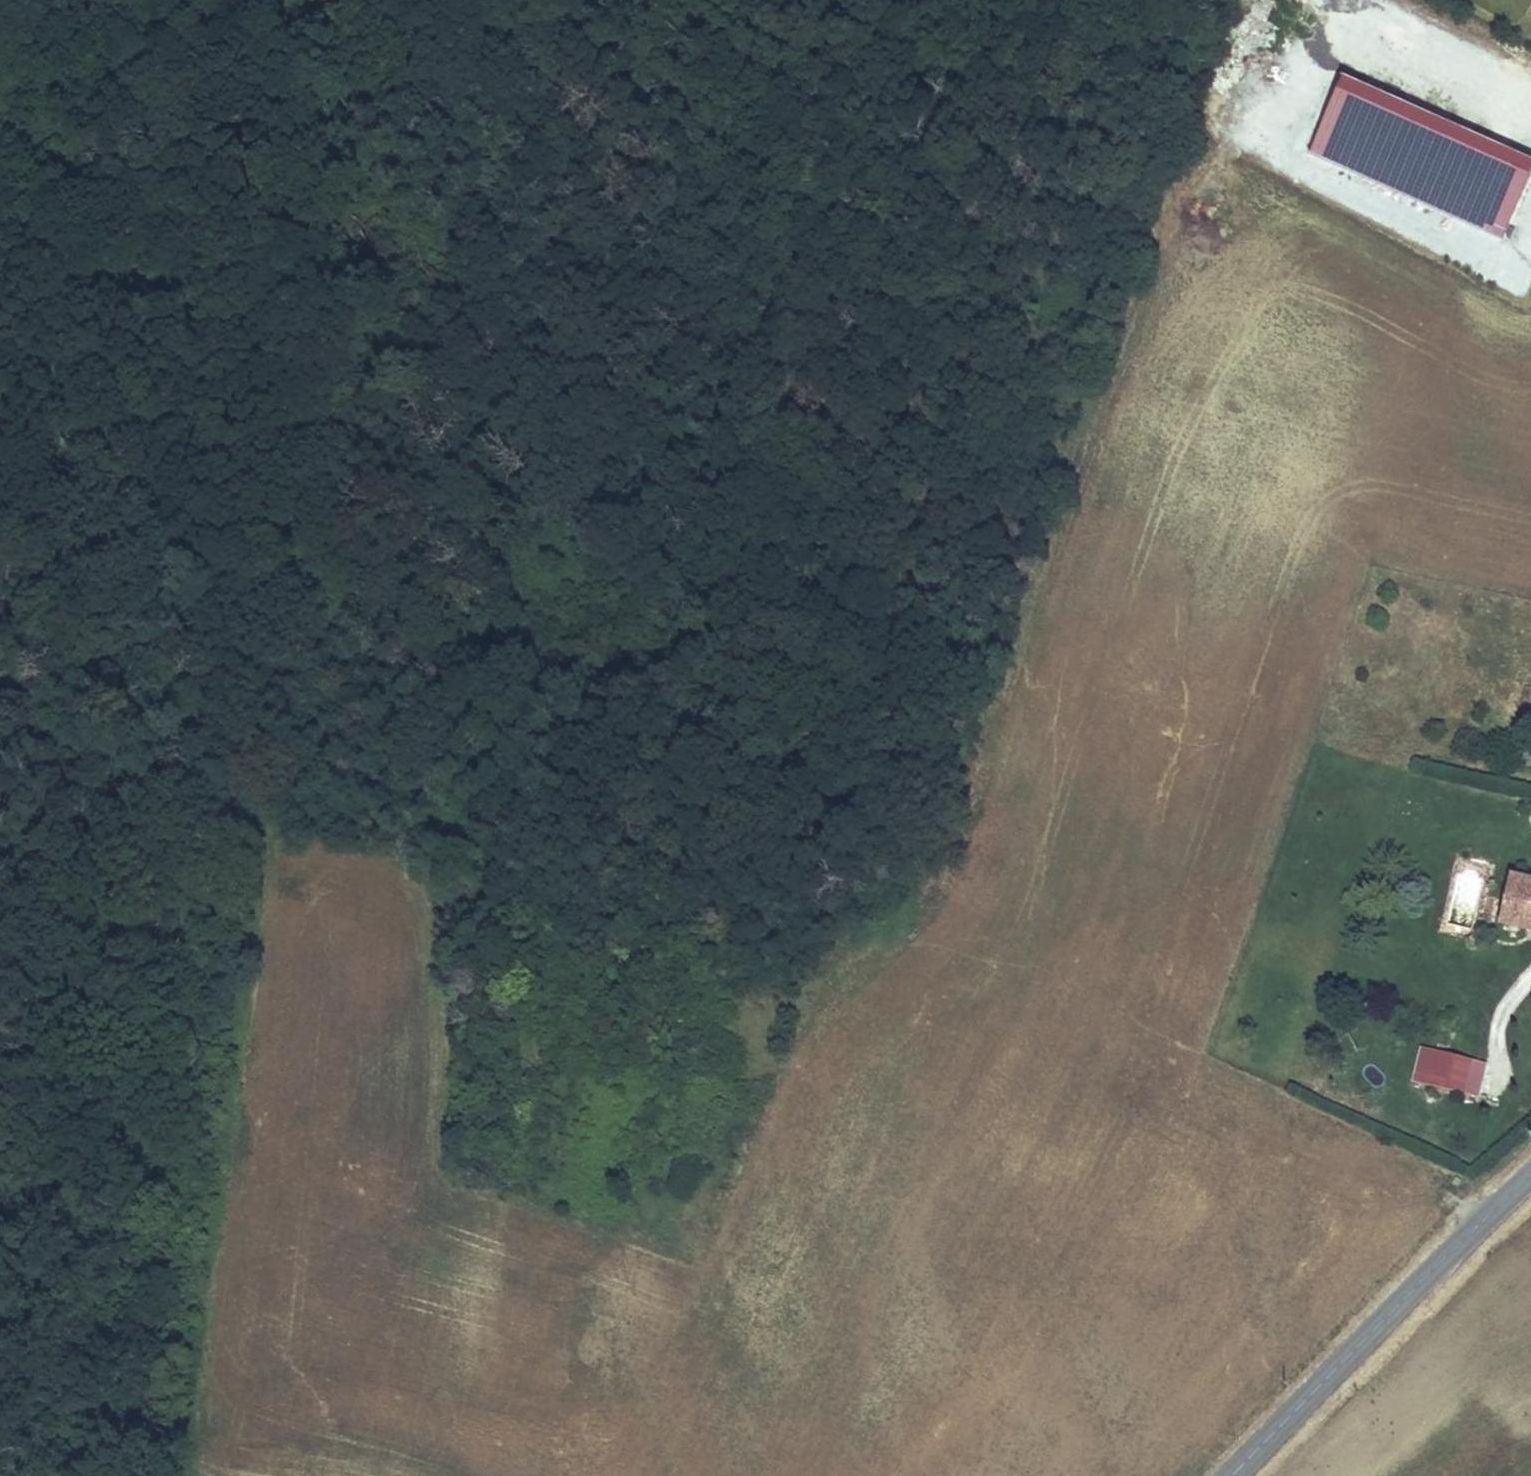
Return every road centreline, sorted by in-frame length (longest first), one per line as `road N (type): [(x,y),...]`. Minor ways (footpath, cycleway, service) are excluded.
road 1 (track): [(262,852),(178,1475)]
road 2 (tertiary): [(1530,1178),(1233,1475)]

